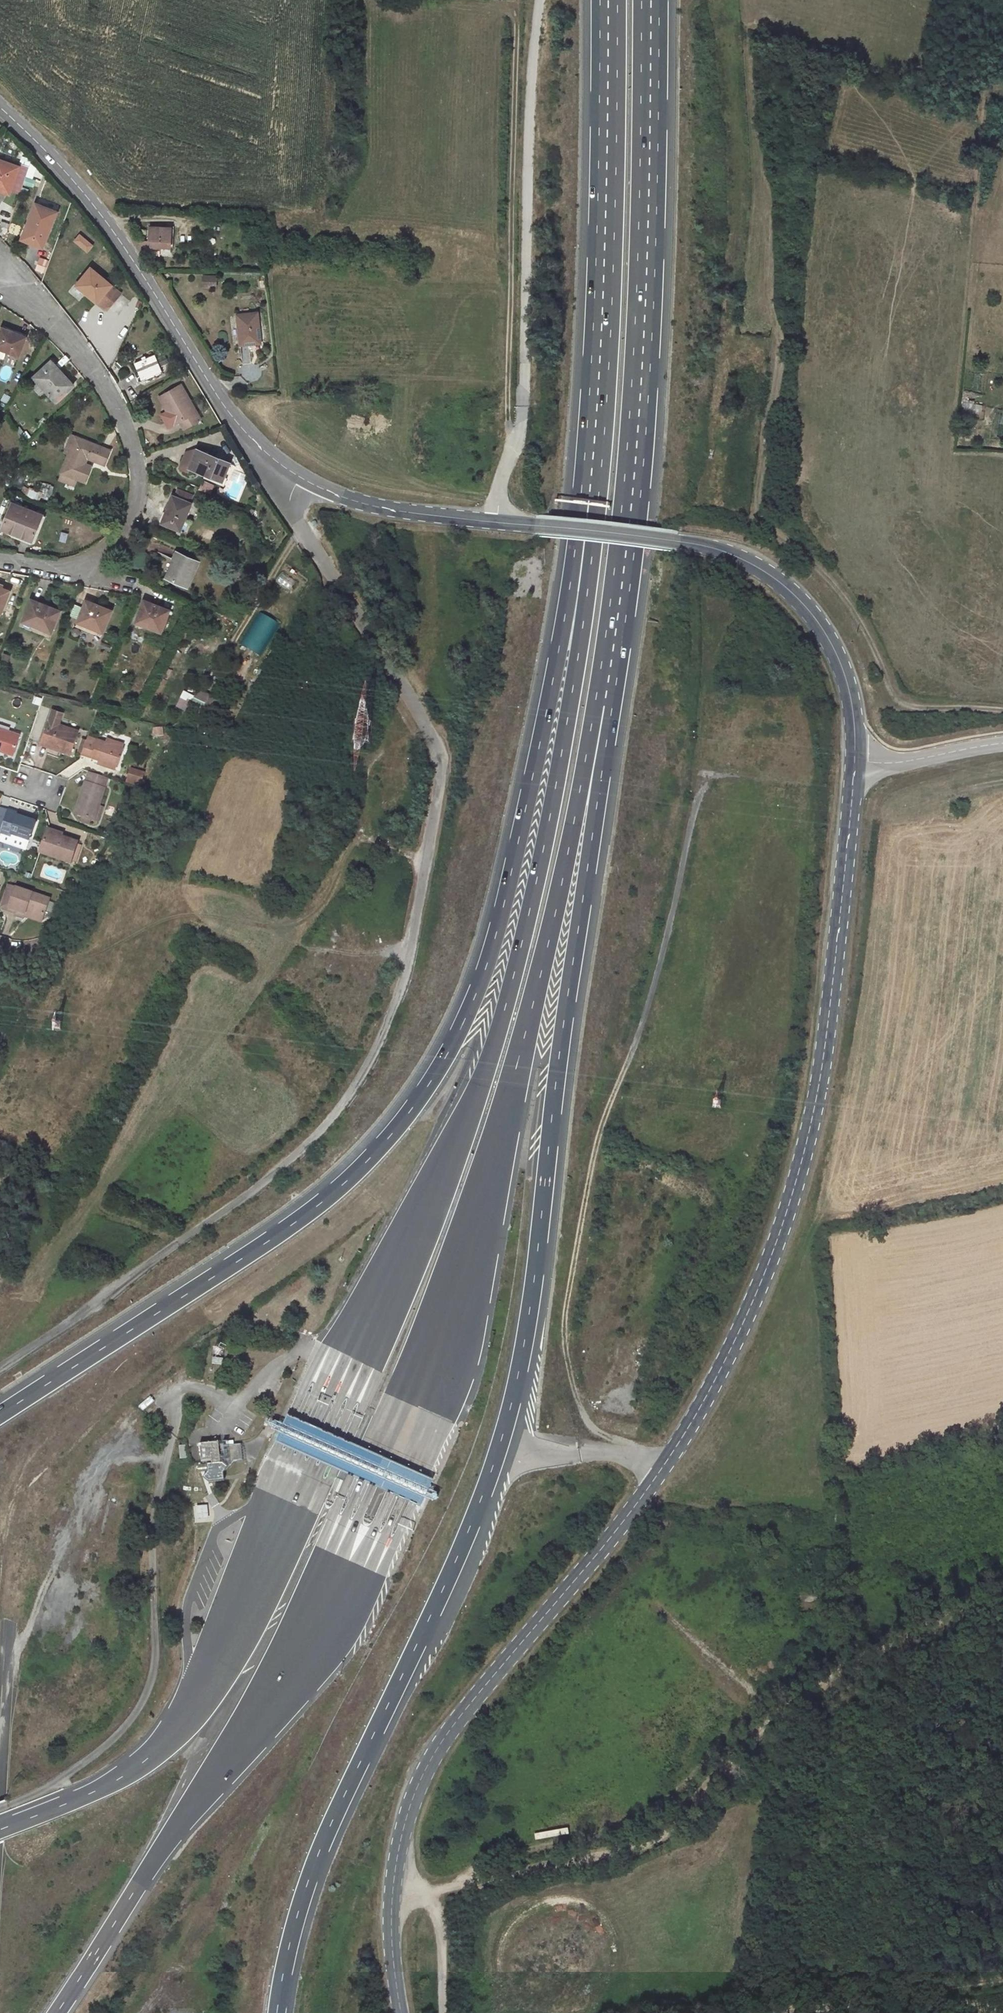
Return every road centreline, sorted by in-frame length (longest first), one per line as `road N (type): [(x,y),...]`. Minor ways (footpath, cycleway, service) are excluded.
road 1 (motorway): [(277,2012),(318,1854),(469,1529),(510,1407),(534,1279),(615,636)]
road 2 (tertiary): [(855,762),(824,1053),(776,1243),(719,1373),(659,1473),(414,1783),(393,1874),(400,2012)]
road 3 (motorway): [(589,502),(498,924),(475,995),(430,1081),(335,1191),(0,1414)]
road 4 (unclassified): [(290,470),(286,497),(296,523),(428,733),(436,758),(400,981),(352,1088),(297,1152),(109,1294),(0,1361)]
road 5 (motorway): [(589,502),(554,780),(501,1024),(314,1445)]
road 6 (motorway): [(389,1478),(471,1255),(615,636)]
road 7 (track): [(429,1893),(644,1844),(671,1829),(801,1696),(883,1645),(1002,1597)]
road 8 (motorway): [(615,636),(645,316),(651,0)]
road 9 (motorway): [(57,2012),(348,1570),(389,1478)]
road 10 (motorway): [(314,1445),(186,1716),(117,1780),(0,1830)]
road 11 (motorway): [(608,0),(606,243),(589,502)]
road 12 (tertiary): [(0,108),(79,187),(237,424),(290,470)]
road 13 (track): [(507,453),(518,0)]
road 14 (residential): [(0,557),(75,571),(102,561),(134,508),(130,448),(99,377),(20,289)]
road 15 (tertiary): [(679,541),(762,570),(810,612),(850,689),(855,762)]
road 16 (tertiary): [(290,470),(348,500),(534,526)]
road 17 (track): [(1002,1978),(762,2012)]
road 18 (residential): [(855,762),(1002,741)]
road 19 (tertiary): [(679,541),(534,526)]
road 20 (track): [(429,1893),(442,2012)]

